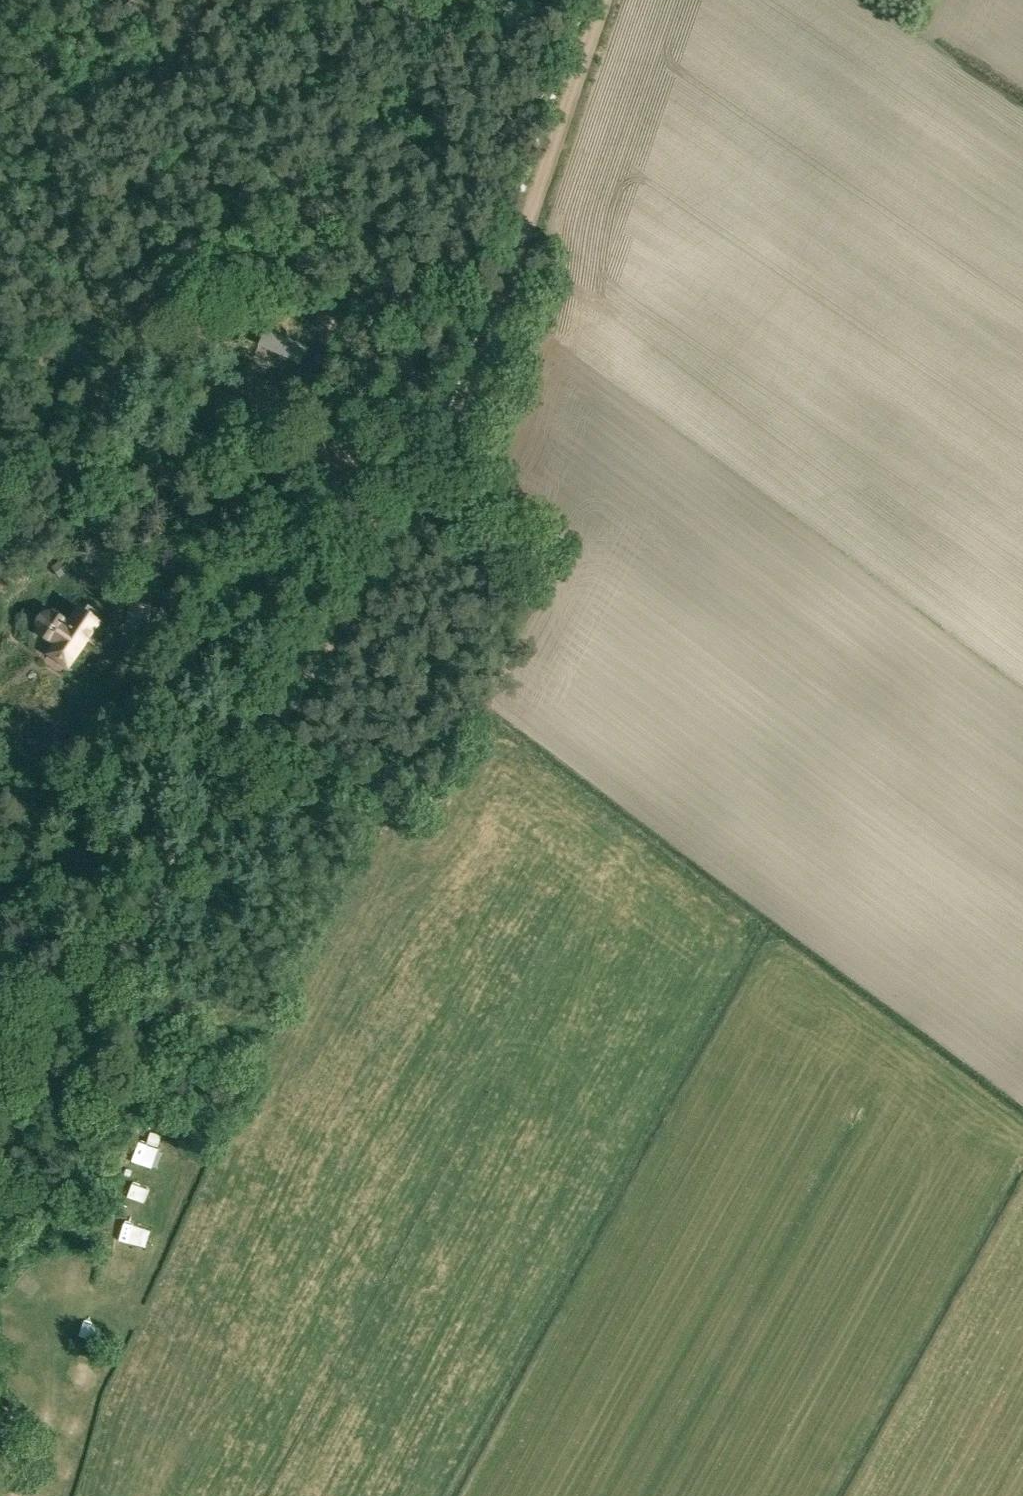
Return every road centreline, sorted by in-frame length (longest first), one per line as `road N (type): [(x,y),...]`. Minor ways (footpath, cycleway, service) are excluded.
road 1 (track): [(0,1131),(445,464),(600,0)]
road 2 (track): [(71,1024),(278,1027)]

